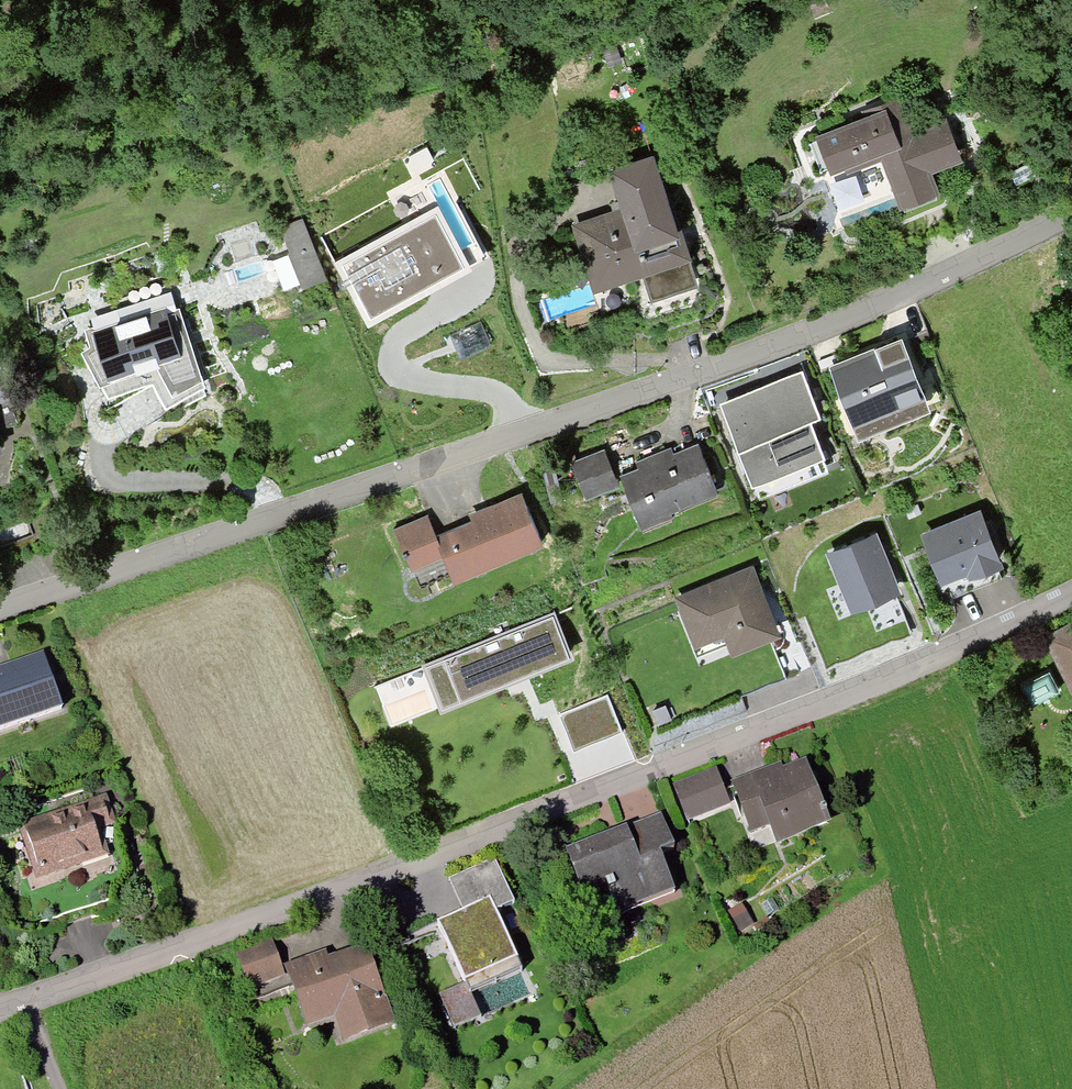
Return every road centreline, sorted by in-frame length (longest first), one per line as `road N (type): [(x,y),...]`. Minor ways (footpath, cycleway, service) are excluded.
road 1 (residential): [(0,1007),(360,883),(915,664),(1071,592)]
road 2 (residential): [(1071,214),(773,351),(0,609)]

